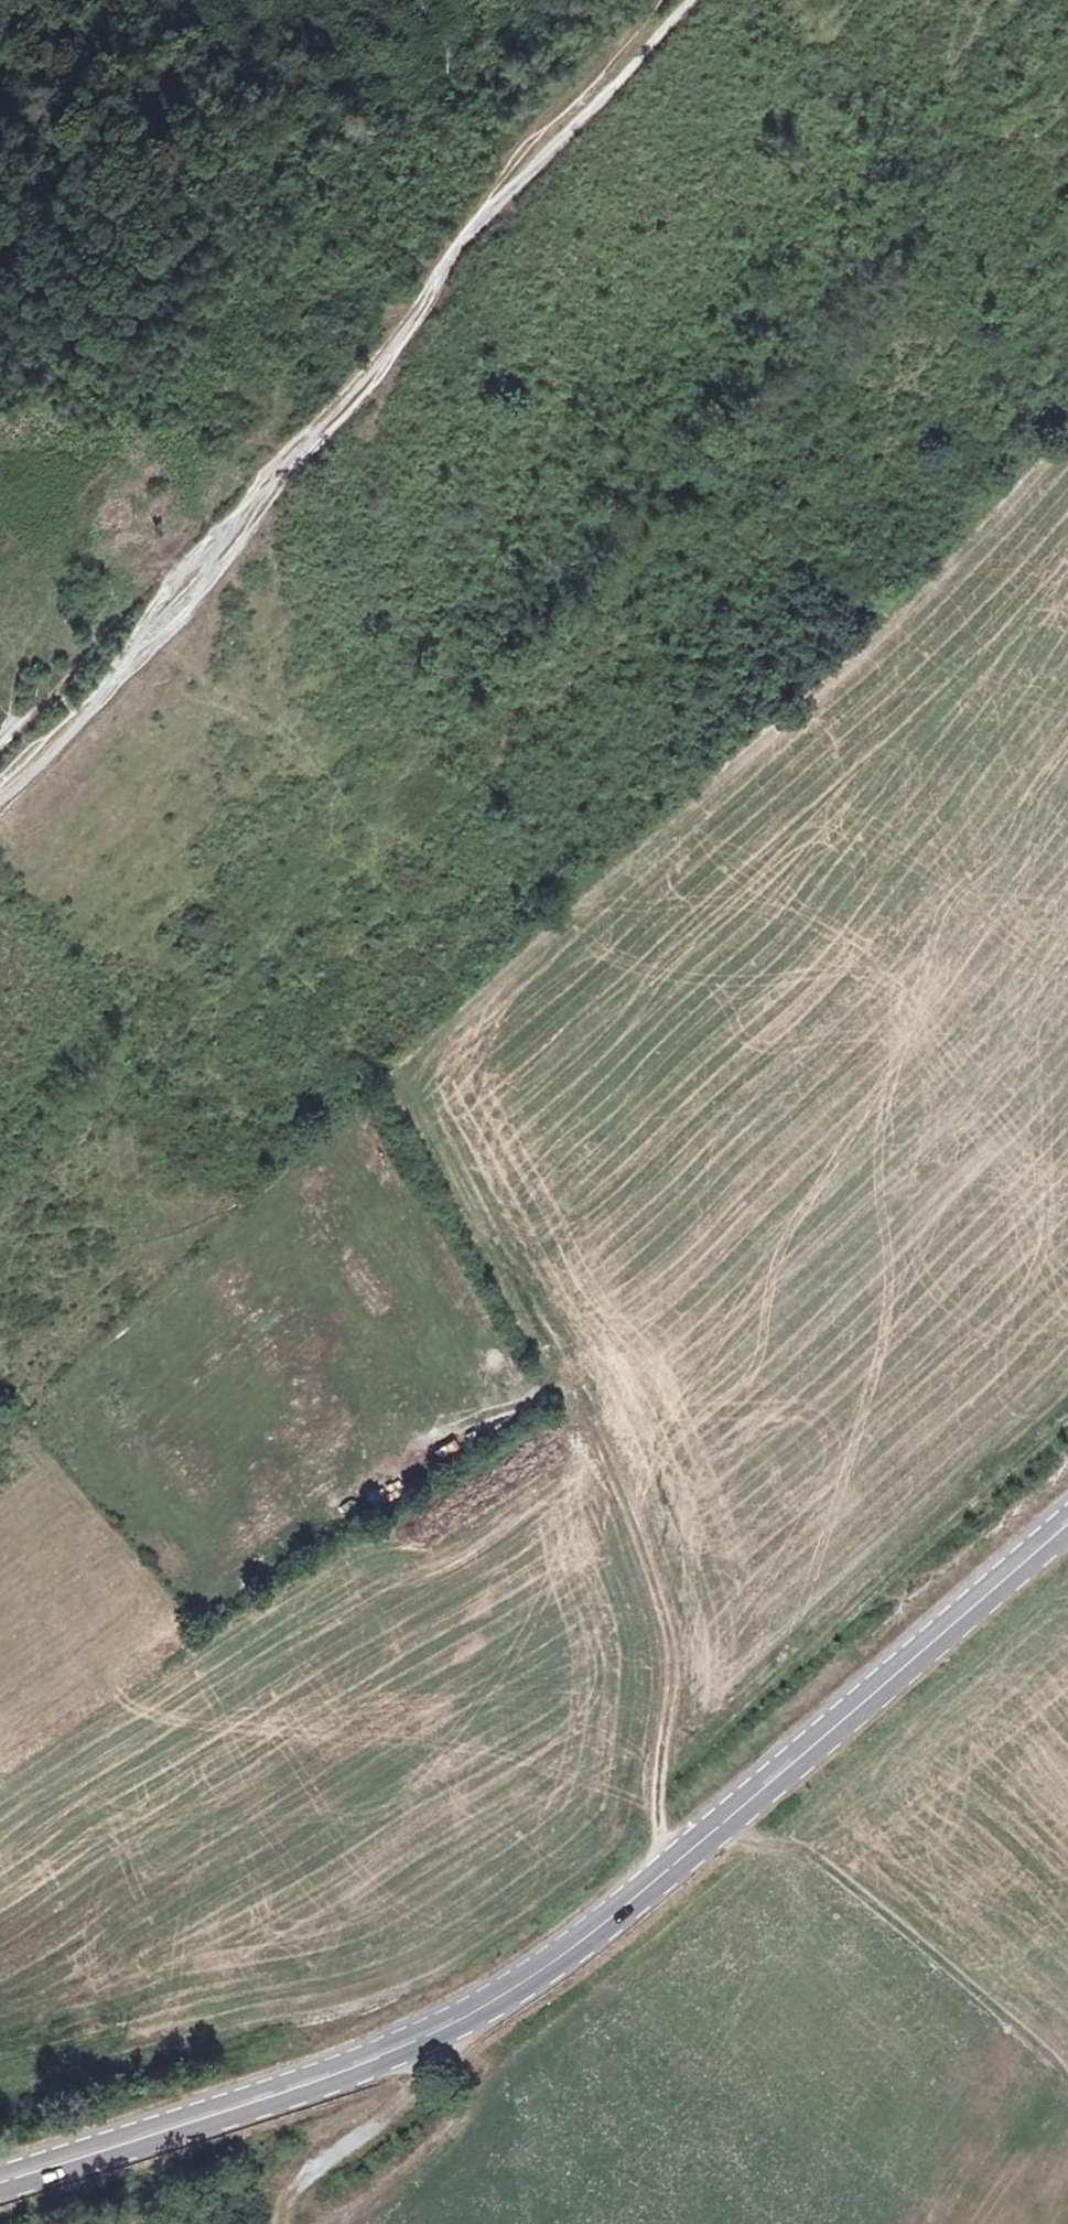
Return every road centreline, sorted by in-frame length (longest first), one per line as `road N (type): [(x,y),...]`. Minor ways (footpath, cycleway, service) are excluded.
road 1 (secondary): [(1067,1525),(561,1959),(471,2014),(360,2065),(0,2183)]
road 2 (track): [(0,783),(149,638),(386,359),(524,167),(681,0)]

